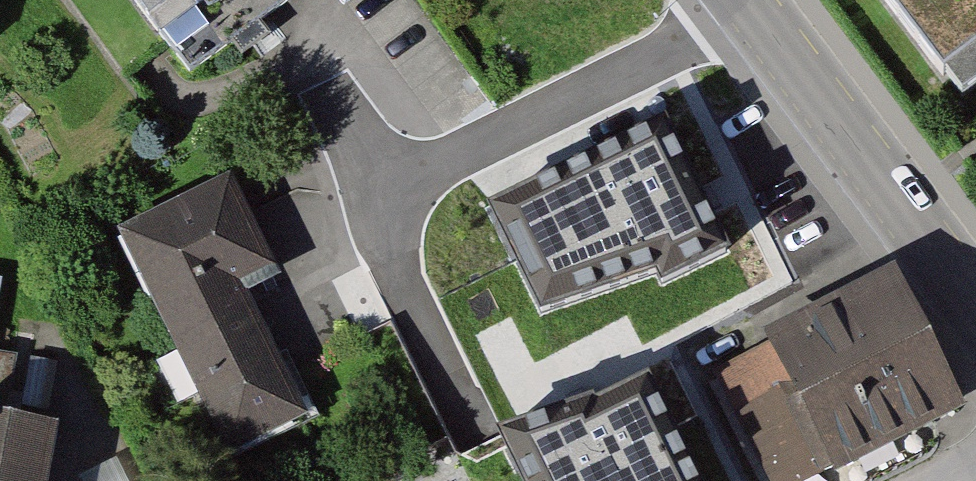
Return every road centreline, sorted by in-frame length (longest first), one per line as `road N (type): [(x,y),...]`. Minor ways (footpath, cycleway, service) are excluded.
road 1 (secondary): [(744,0),(975,305)]

